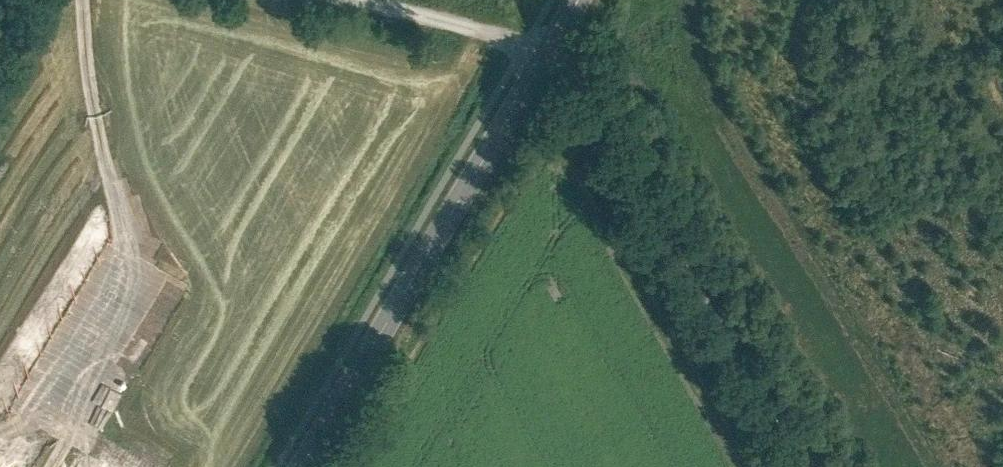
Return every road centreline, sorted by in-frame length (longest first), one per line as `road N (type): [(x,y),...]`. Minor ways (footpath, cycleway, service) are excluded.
road 1 (track): [(810,466),(555,39),(523,43),(361,0)]
road 2 (tertiary): [(301,466),(578,0)]

